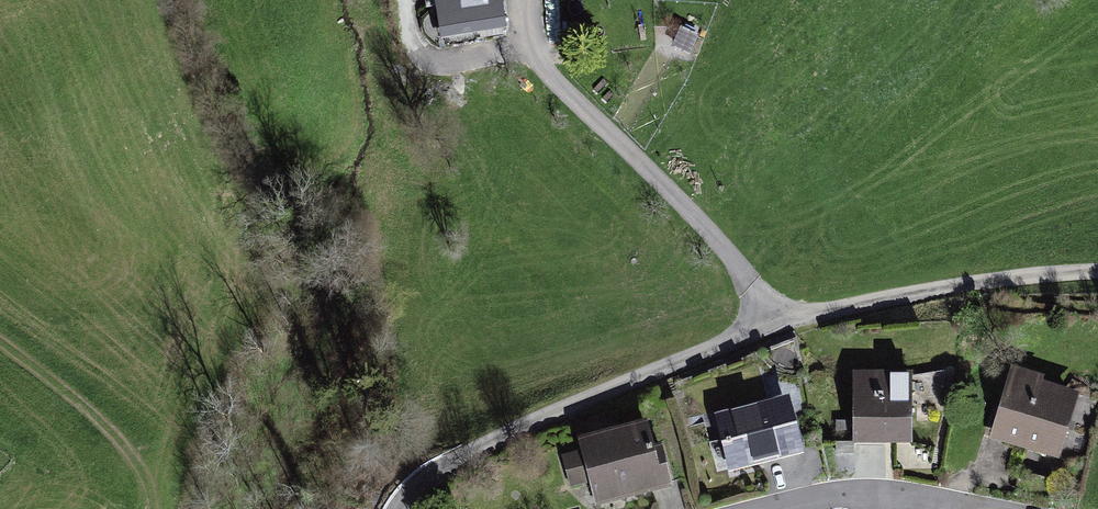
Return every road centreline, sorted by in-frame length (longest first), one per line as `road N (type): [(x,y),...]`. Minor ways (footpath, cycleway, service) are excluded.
road 1 (unclassified): [(392,508),(430,471),(543,416),(773,325),(962,286),(1097,271)]
road 2 (residential): [(977,508),(899,494),(838,494),(777,508)]
road 3 (track): [(530,38),(453,62),(424,50),(398,0)]

